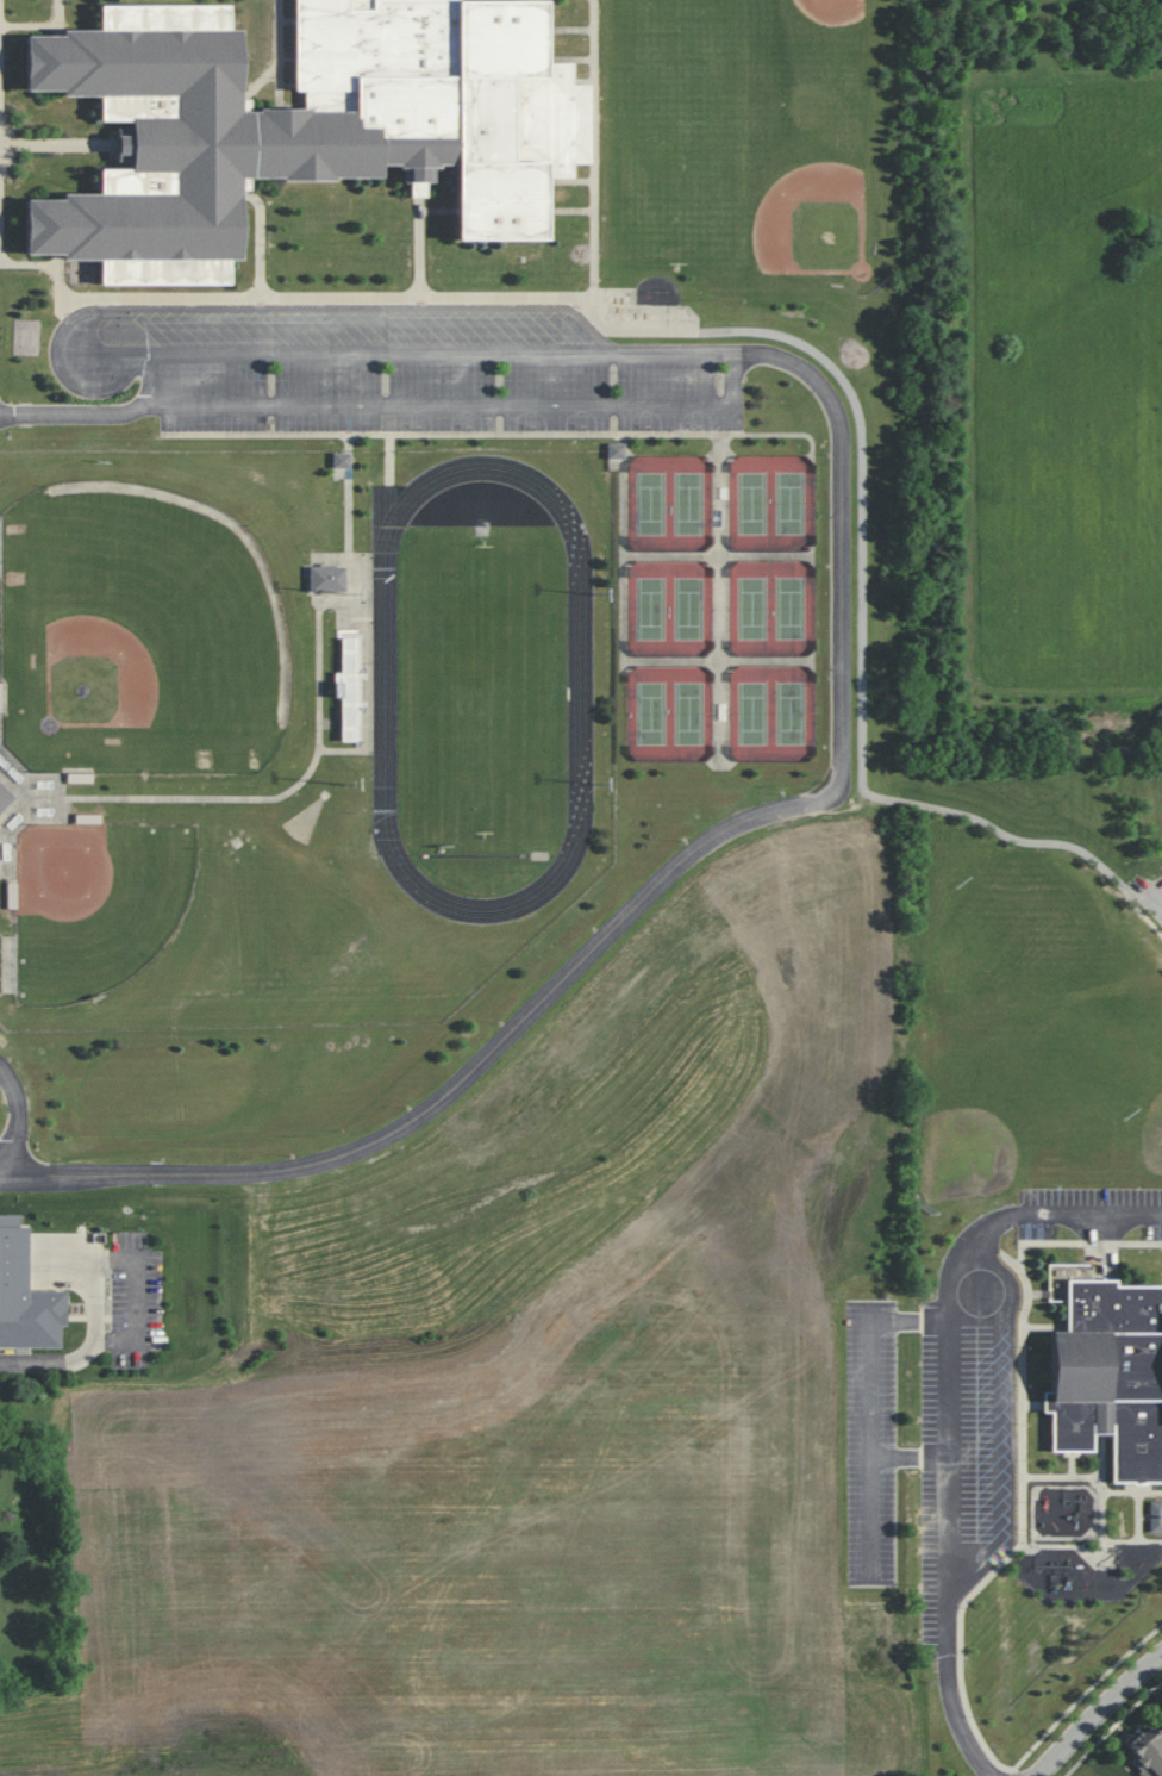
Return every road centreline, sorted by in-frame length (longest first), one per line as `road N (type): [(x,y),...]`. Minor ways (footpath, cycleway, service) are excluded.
road 1 (residential): [(1038,1775),(1161,1660)]

